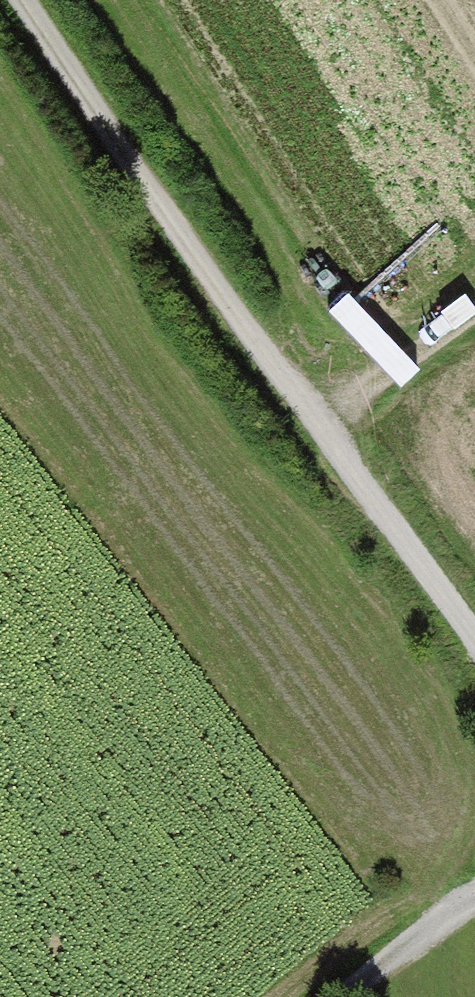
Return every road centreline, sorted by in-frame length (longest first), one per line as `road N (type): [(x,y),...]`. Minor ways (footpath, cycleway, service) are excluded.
road 1 (track): [(41,0),(474,637)]
road 2 (track): [(328,425),(474,316)]
road 3 (track): [(474,903),(355,996)]

